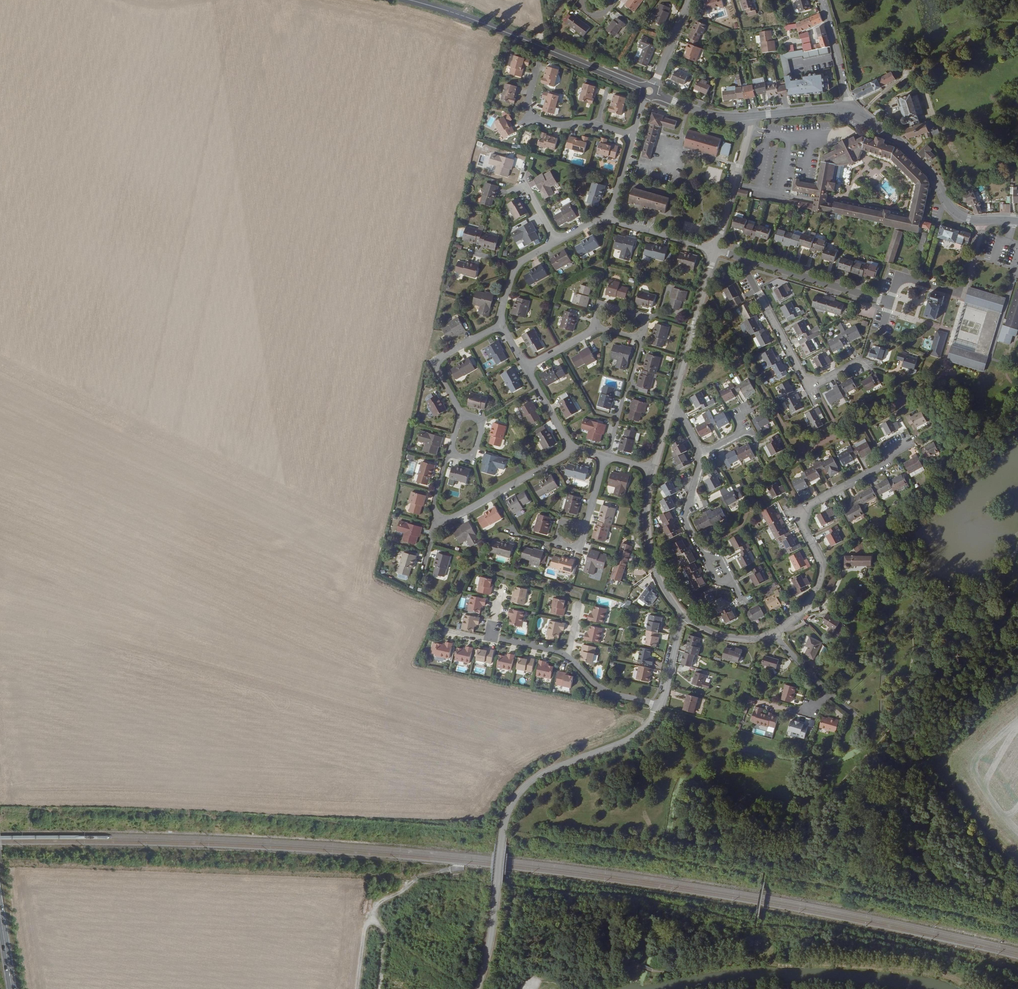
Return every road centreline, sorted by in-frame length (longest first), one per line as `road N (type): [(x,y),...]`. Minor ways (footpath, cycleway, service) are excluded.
road 1 (unclassified): [(477,988),(508,804),(525,782),(628,737),(661,706)]
road 2 (residential): [(774,633),(798,616),(821,570),(801,510),(888,463),(887,454),(909,443)]
road 3 (tertiary): [(643,88),(405,0)]
road 4 (tertiary): [(1017,221),(958,214),(906,148),(845,107)]
road 5 (residential): [(750,262),(888,301),(899,276),(934,286)]
road 6 (residential): [(868,366),(859,362),(809,385),(749,277),(750,262)]
road 7 (residential): [(424,567),(440,522),(571,450)]
road 8 (residential): [(661,706),(612,694),(560,652),(493,631)]
road 9 (track): [(358,988),(371,907),(417,877),(449,870)]
road 10 (residential): [(669,409),(714,251)]
road 11 (residential): [(633,135),(530,116),(537,67)]
road 12 (residential): [(683,616),(651,543),(652,470)]
road 13 (residential): [(714,251),(751,116)]
road 14 (residential): [(501,324),(437,362),(461,414)]

